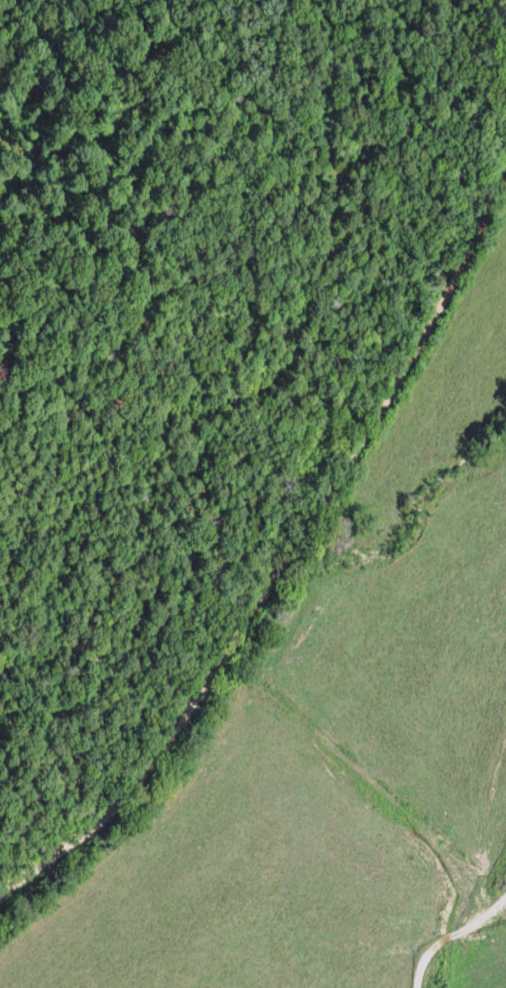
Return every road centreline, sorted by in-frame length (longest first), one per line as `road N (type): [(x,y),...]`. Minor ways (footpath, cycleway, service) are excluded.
road 1 (residential): [(0,825),(280,519),(286,481),(339,422),(505,106)]
road 2 (residential): [(0,410),(174,476),(286,481)]
road 3 (residential): [(419,987),(505,889)]

